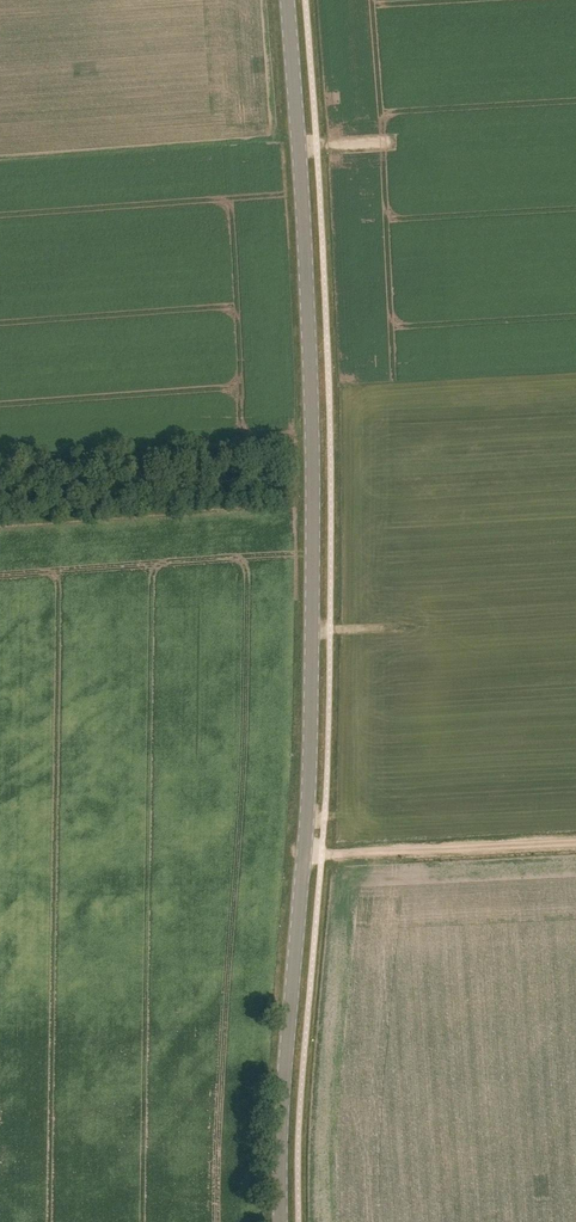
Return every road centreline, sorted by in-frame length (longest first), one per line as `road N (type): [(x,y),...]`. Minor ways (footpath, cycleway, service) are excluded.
road 1 (tertiary): [(282,1221),(303,854),(313,444),(287,0)]
road 2 (track): [(313,444),(0,472)]
road 3 (track): [(322,853),(575,841)]

